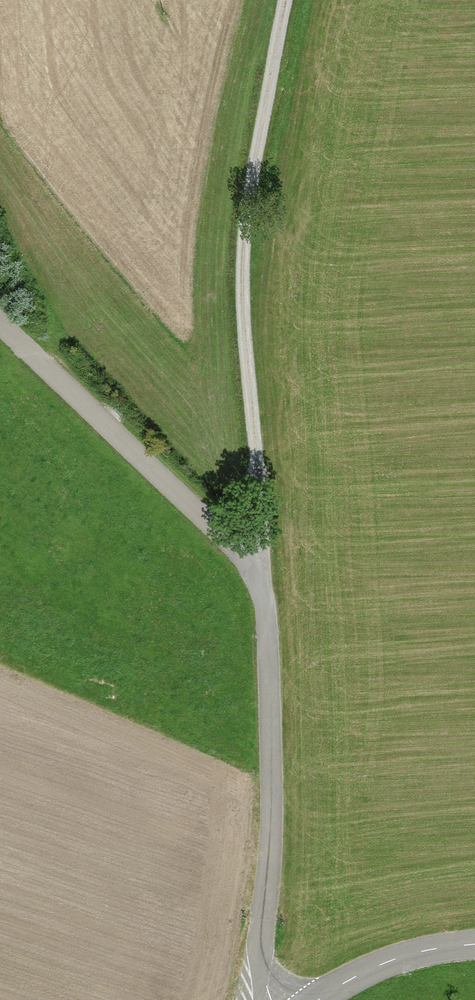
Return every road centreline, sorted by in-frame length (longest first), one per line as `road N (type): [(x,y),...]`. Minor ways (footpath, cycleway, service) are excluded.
road 1 (unclassified): [(0,326),(262,577),(269,764),(259,963),(275,999)]
road 2 (track): [(285,0),(244,215),(240,304),(262,577)]
road 3 (tertiary): [(319,999),(360,971),(474,944)]

